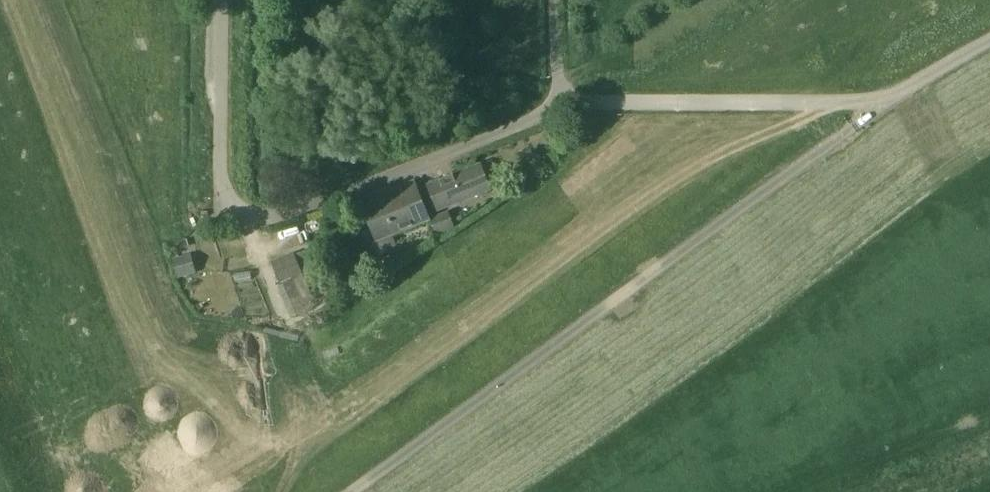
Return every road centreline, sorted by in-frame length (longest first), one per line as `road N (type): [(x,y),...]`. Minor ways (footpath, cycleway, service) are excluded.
road 1 (unclassified): [(882,106),(346,491)]
road 2 (unclassified): [(559,100),(540,117),(293,216),(241,213),(222,182)]
road 3 (unclassified): [(882,106),(559,100)]
road 4 (unclassified): [(223,0),(222,182)]
road 5 (unclassified): [(989,43),(882,106)]

